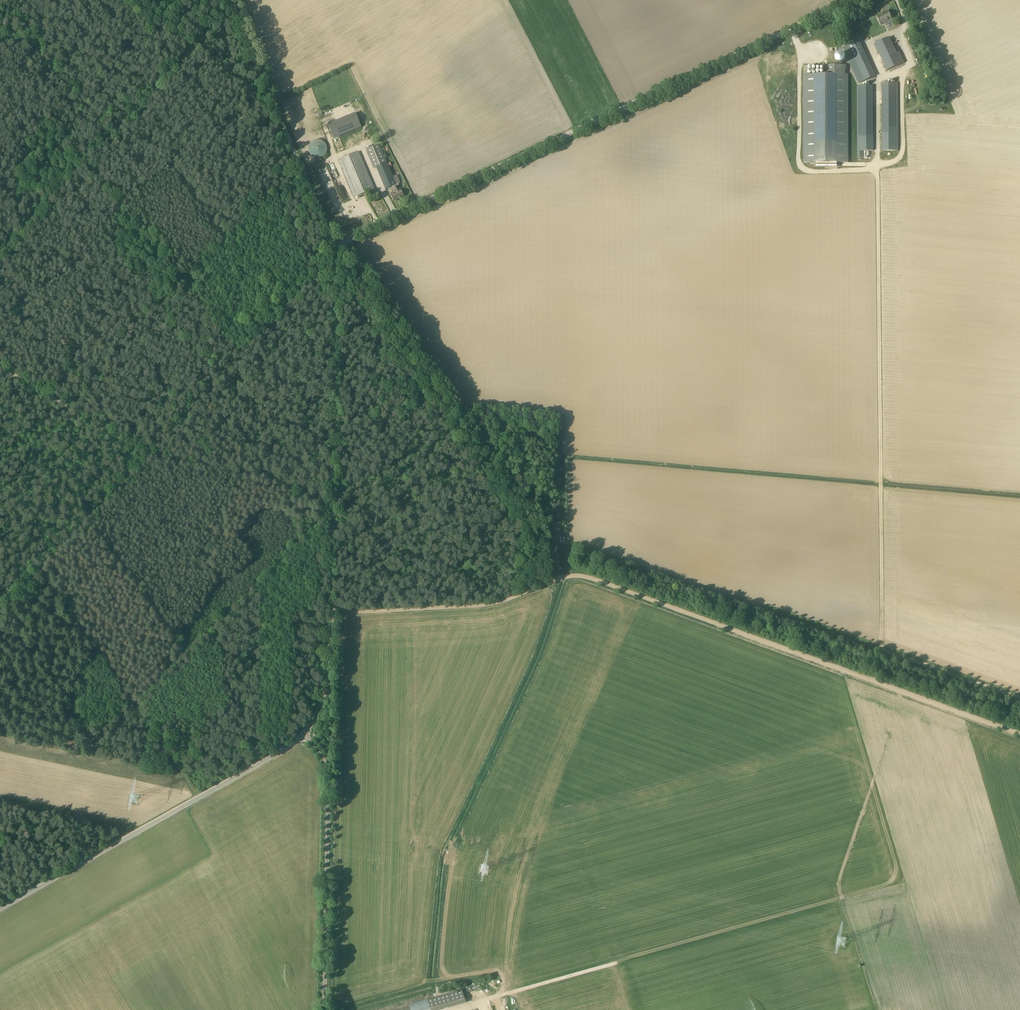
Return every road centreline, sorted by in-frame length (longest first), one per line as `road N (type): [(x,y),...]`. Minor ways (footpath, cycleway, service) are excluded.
road 1 (unclassified): [(305,735),(329,680),(344,244),(854,0)]
road 2 (track): [(331,611),(485,605),(579,575),(1019,734)]
road 3 (track): [(877,161),(882,650),(874,681)]
road 4 (unclassified): [(0,910),(305,735)]
road 5 (track): [(0,253),(233,7)]
road 6 (unclassified): [(325,1009),(329,779),(305,735)]
road 7 (track): [(341,250),(233,7)]
road 8 (track): [(337,284),(310,285),(150,453)]
road 9 (track): [(150,453),(270,479),(332,507)]
road 10 (track): [(150,453),(0,367)]
road 11 (track): [(150,453),(38,568)]
road 12 (track): [(1019,698),(882,650)]
road 13 (track): [(488,1001),(615,964)]

